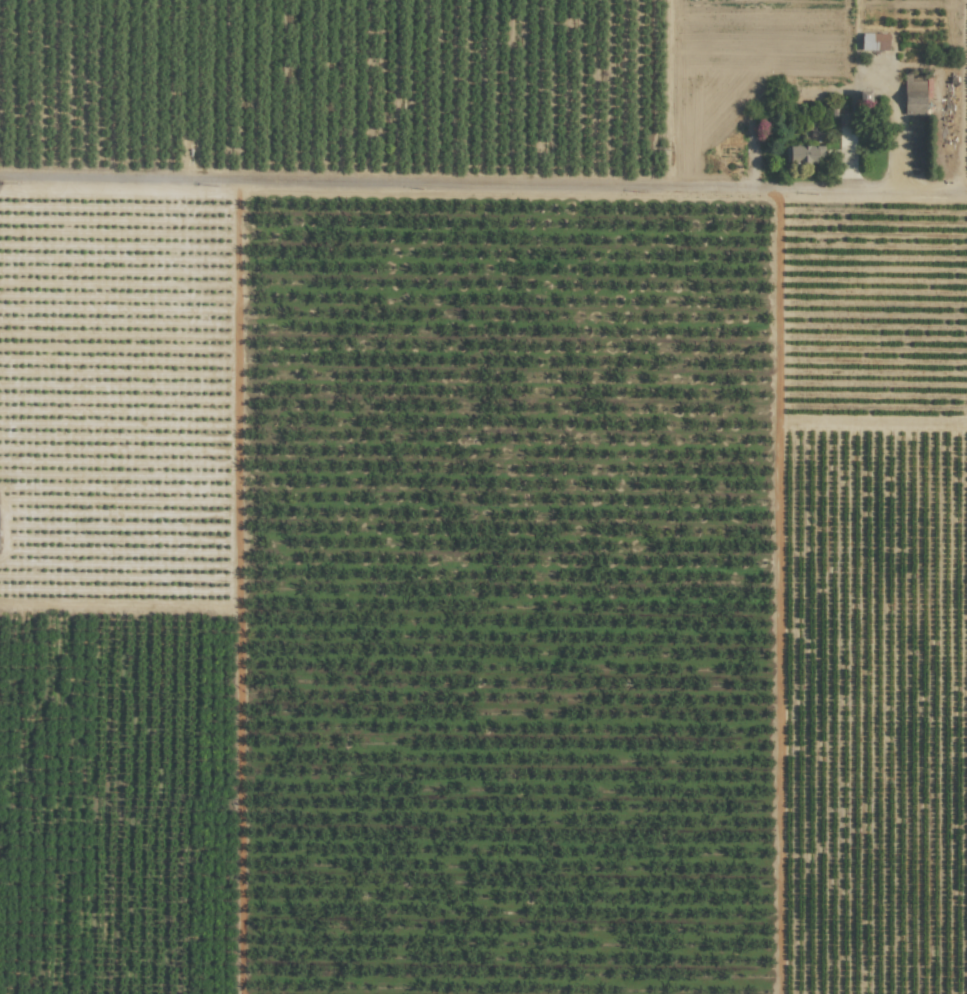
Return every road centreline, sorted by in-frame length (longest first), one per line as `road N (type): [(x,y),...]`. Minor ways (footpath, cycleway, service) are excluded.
road 1 (residential): [(0,182),(966,201)]
road 2 (residential): [(0,607),(233,609)]

